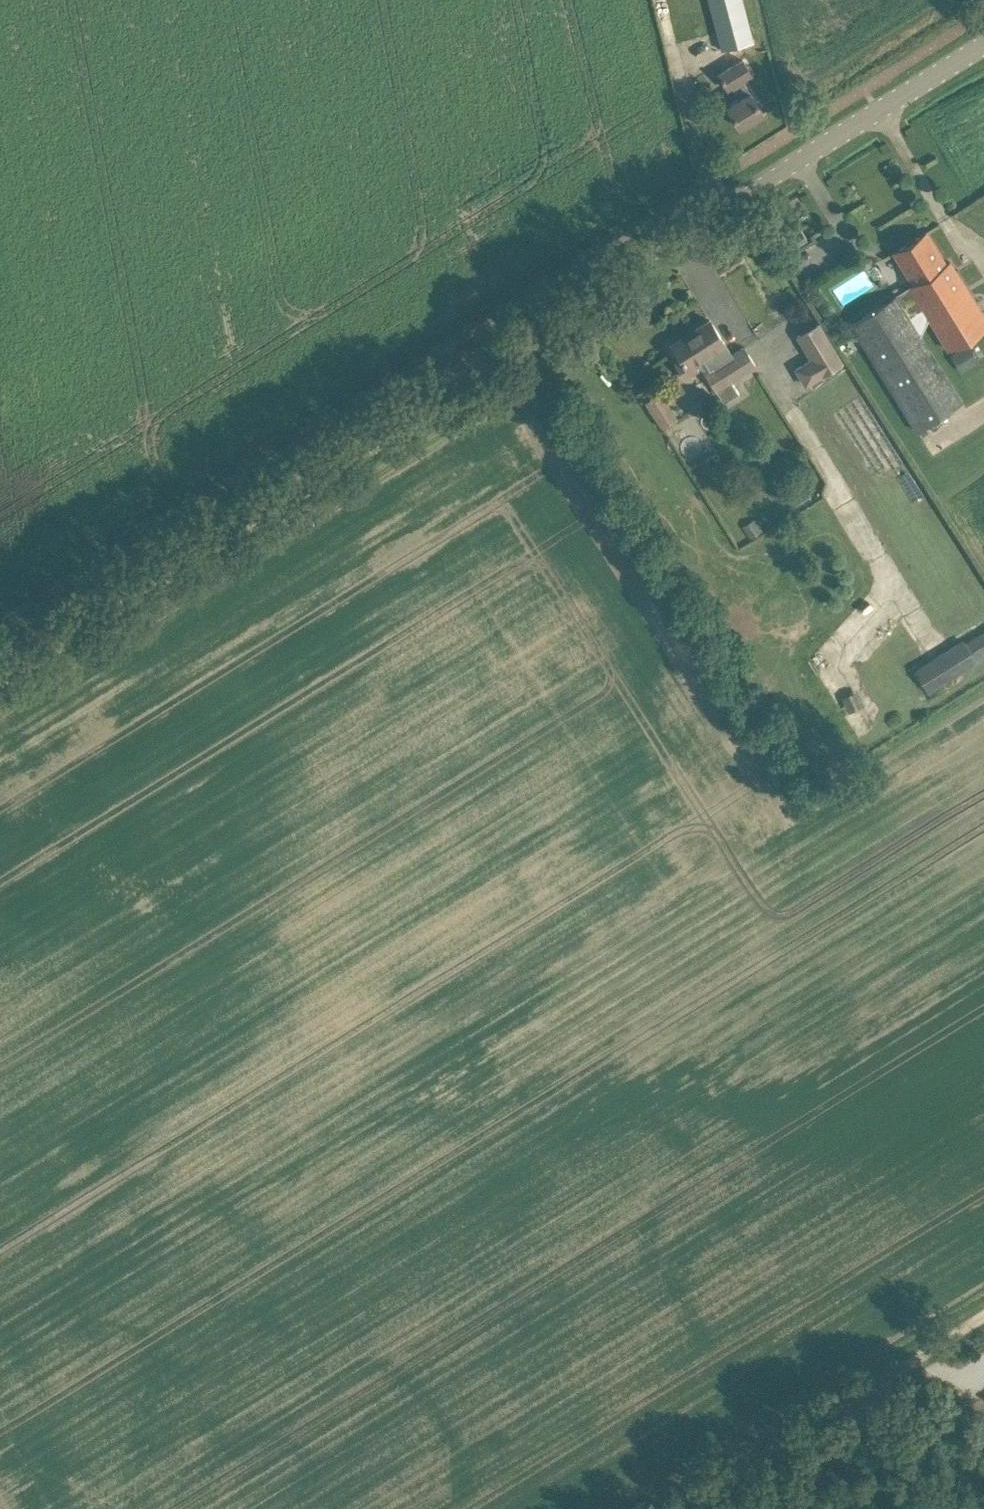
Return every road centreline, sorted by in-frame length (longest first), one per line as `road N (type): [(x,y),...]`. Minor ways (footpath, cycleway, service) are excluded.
road 1 (tertiary): [(0,666),(983,46)]
road 2 (unclassified): [(915,1360),(677,1508)]

